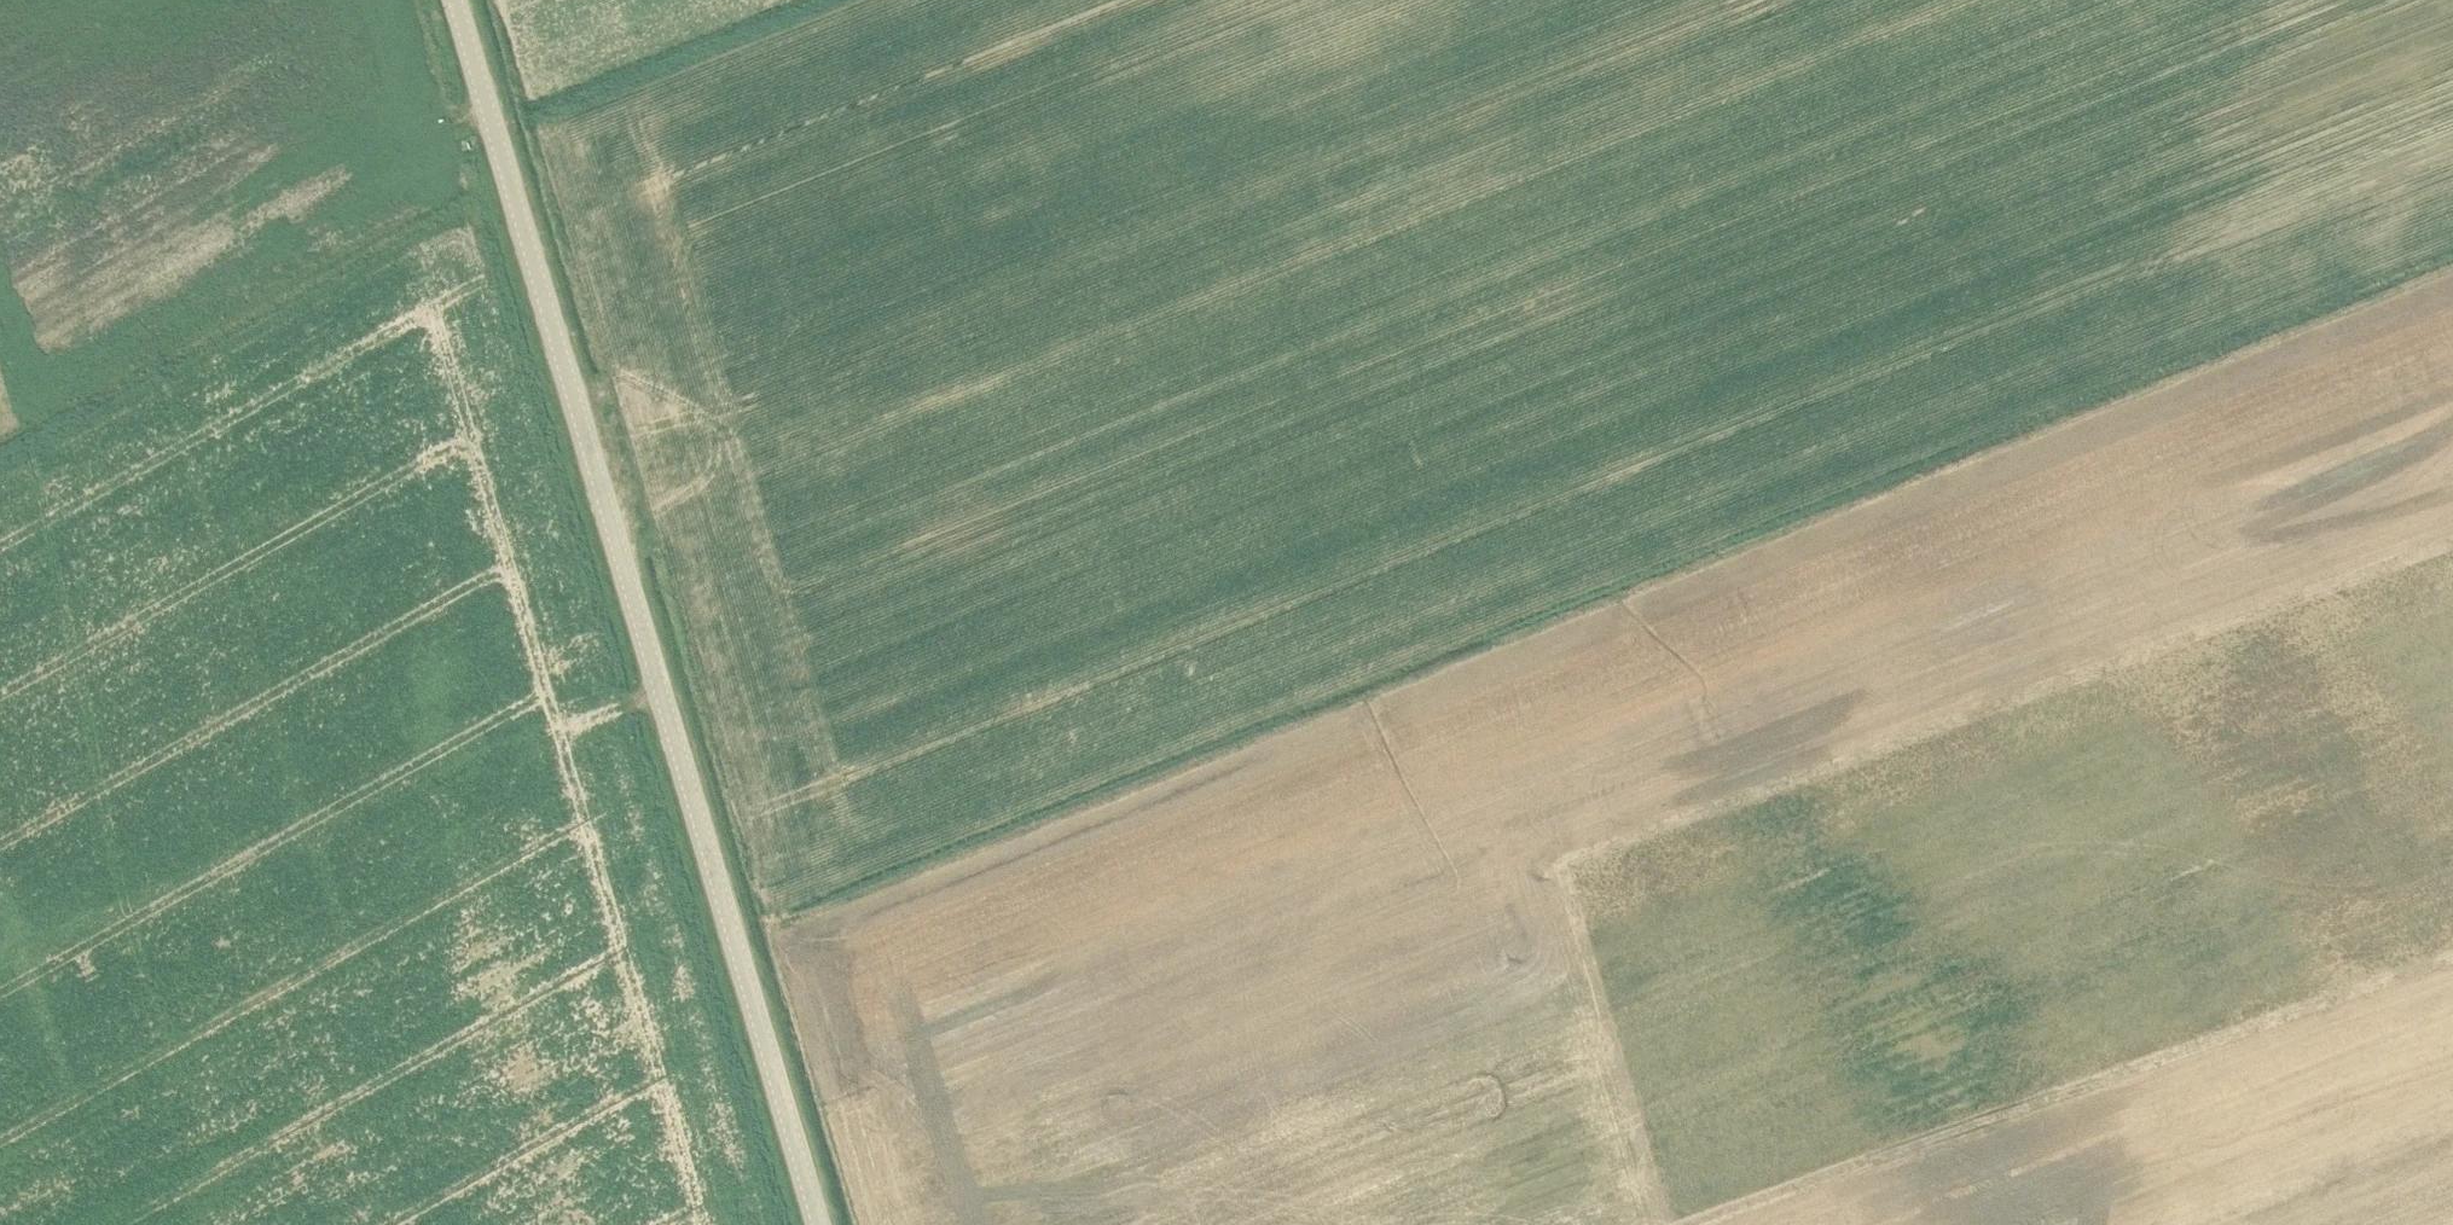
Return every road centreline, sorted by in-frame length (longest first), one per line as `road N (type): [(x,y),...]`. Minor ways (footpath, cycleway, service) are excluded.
road 1 (unclassified): [(825,1224),(463,0)]

